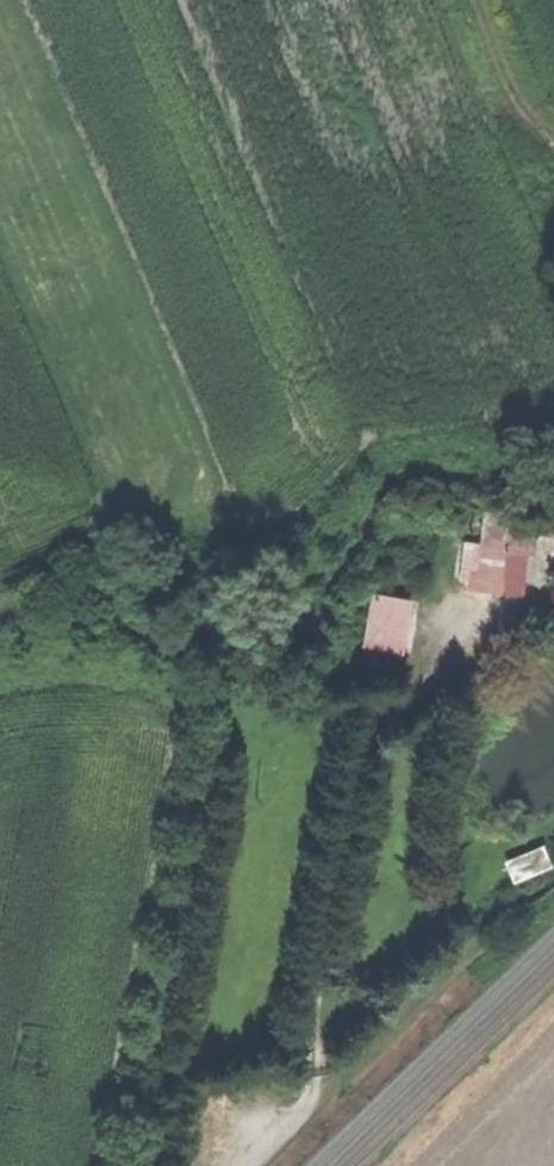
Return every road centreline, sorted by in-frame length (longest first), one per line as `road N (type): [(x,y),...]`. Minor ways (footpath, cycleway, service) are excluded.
road 1 (track): [(256,1165),(310,1102),(310,1034),(361,744),(448,651)]

